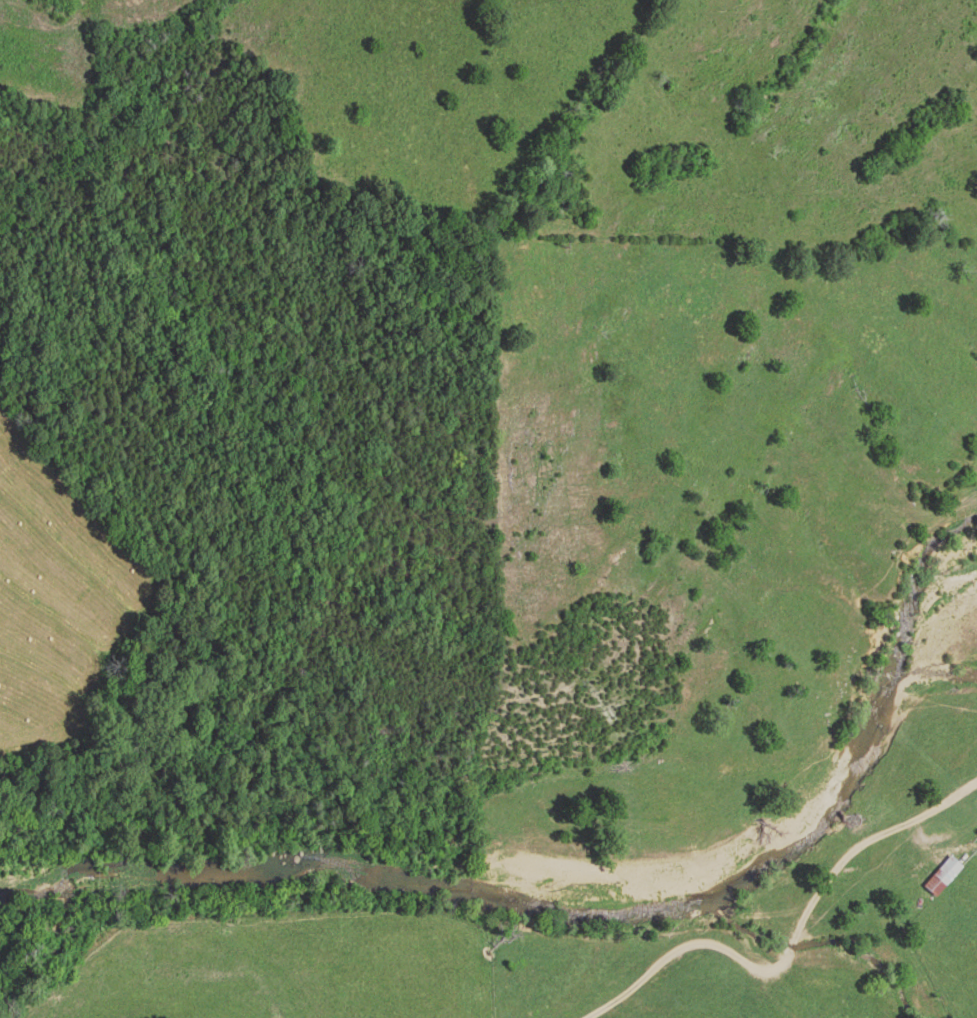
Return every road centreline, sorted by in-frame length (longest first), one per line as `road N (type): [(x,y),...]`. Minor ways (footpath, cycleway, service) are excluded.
road 1 (residential): [(635,1017),(691,971),(908,865),(976,807)]

